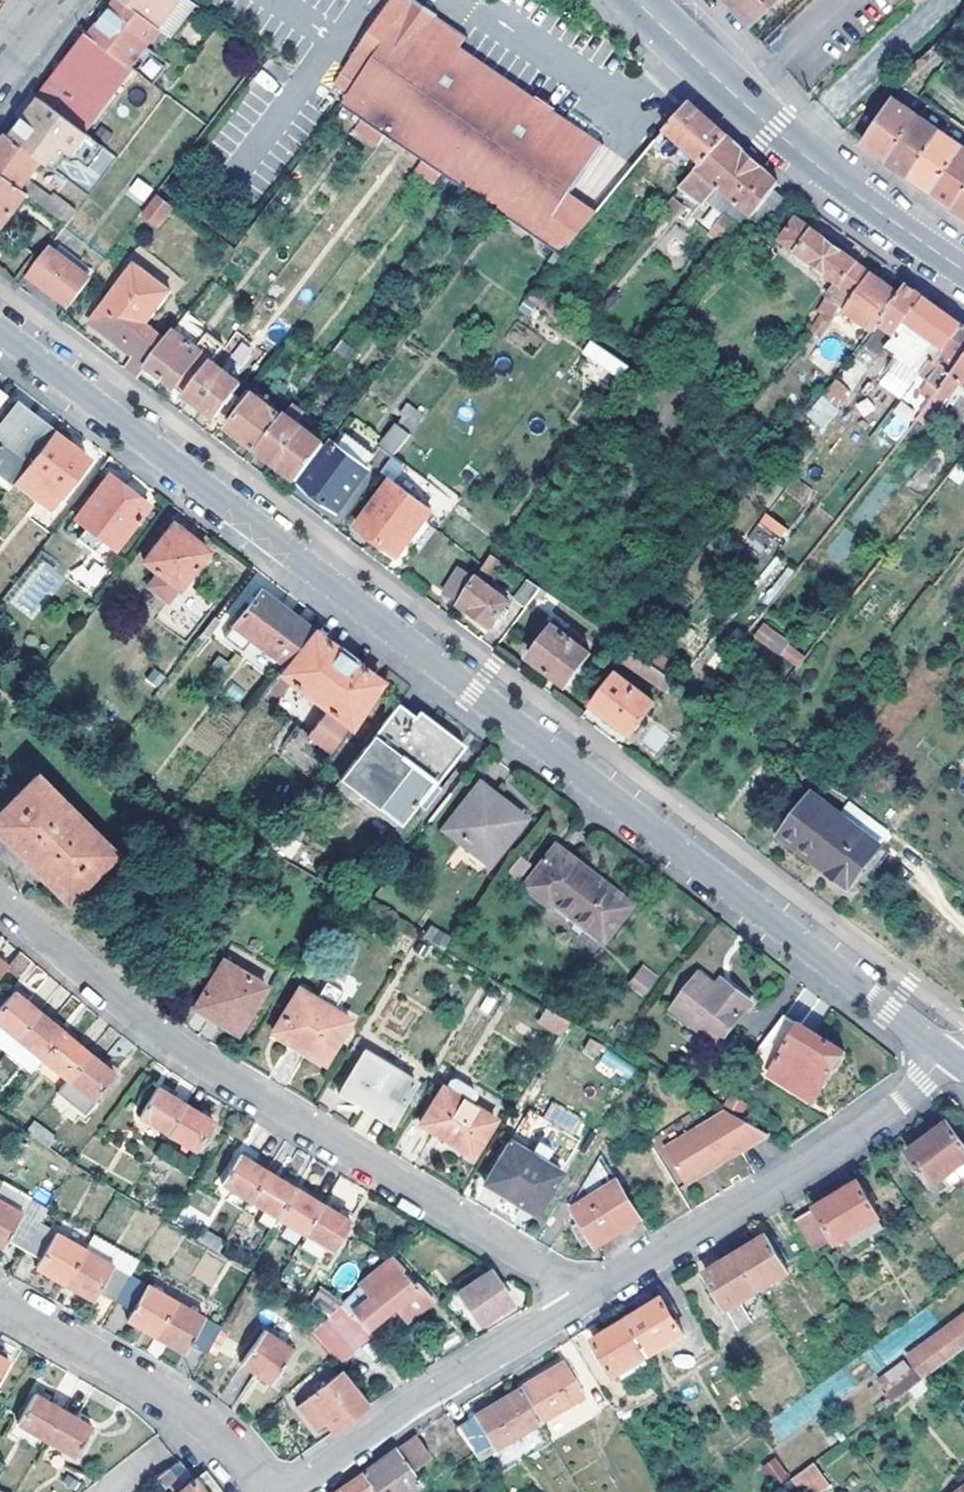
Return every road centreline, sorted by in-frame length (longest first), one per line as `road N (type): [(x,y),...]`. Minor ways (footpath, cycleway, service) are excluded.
road 1 (residential): [(0,329),(962,1057)]
road 2 (residential): [(0,904),(138,1017),(570,1292),(577,1305)]
road 3 (residential): [(577,1305),(847,1142),(962,1057)]
road 4 (secondary): [(963,273),(817,169),(687,46)]
road 5 (residential): [(291,1491),(577,1305)]
road 6 (residential): [(0,1301),(152,1388),(228,1447),(267,1491)]
road 7 (residential): [(466,0),(621,105),(687,46)]

